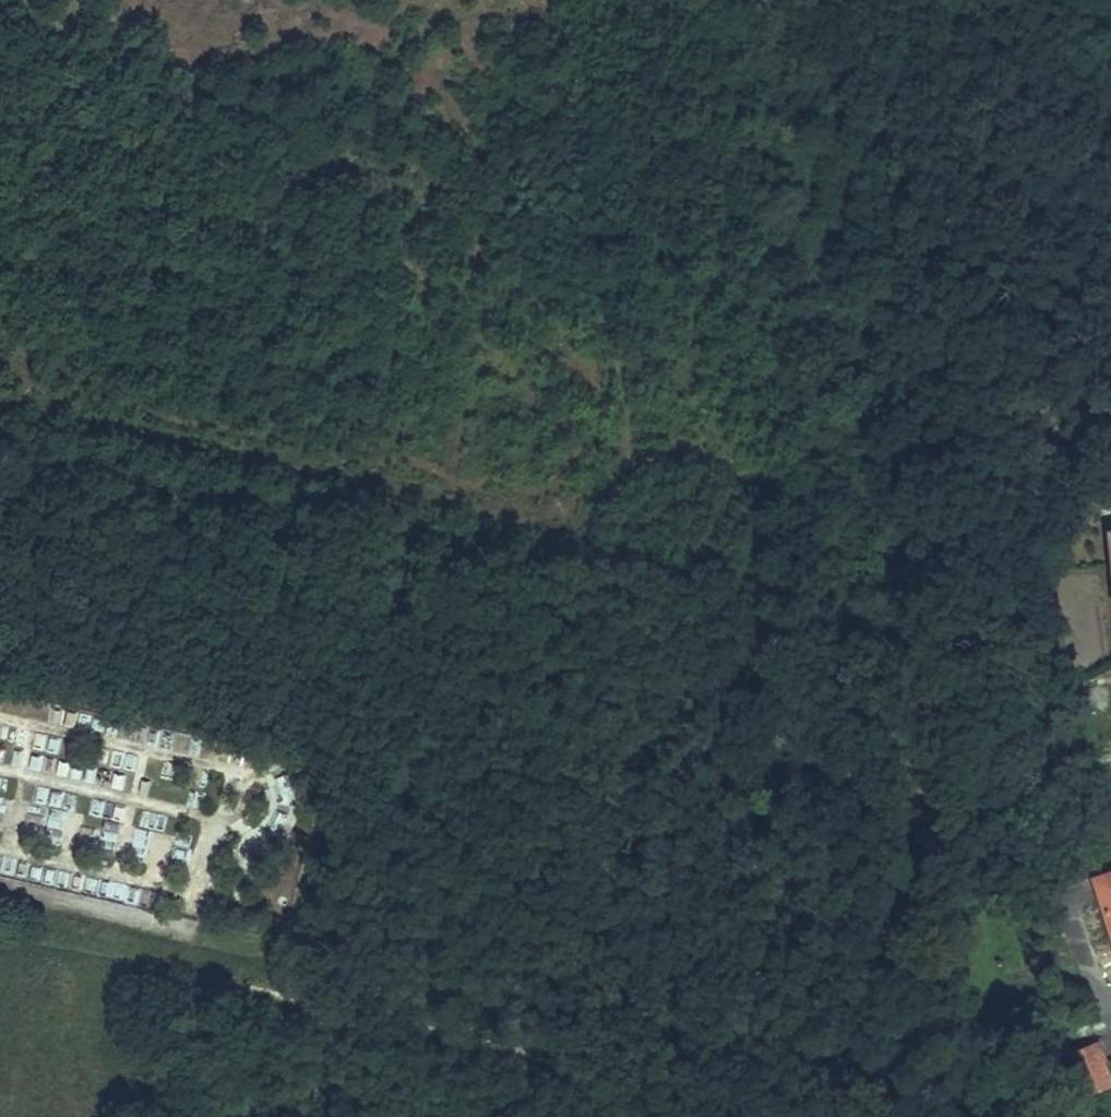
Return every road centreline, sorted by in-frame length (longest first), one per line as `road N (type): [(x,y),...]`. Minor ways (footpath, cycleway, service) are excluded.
road 1 (track): [(655,1116),(558,1067),(481,1040),(347,1018),(257,987),(0,936)]
road 2 (residential): [(0,885),(185,931)]

